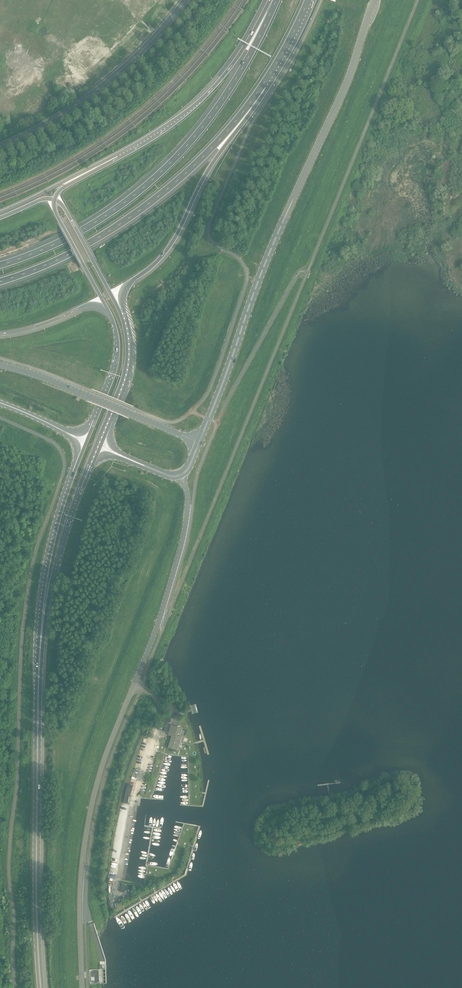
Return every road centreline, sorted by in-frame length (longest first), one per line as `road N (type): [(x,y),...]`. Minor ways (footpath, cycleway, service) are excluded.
road 1 (unclassified): [(82,987),(89,815),(180,552),(188,502),(181,475)]
road 2 (unclassified): [(374,0),(199,443)]
road 3 (motorway): [(277,0),(213,113),(165,167),(81,231),(0,265)]
road 4 (primary): [(42,987),(40,648)]
road 5 (motorway): [(0,281),(72,253),(157,197),(263,85)]
road 6 (motorway): [(123,308),(121,292),(172,242),(263,85)]
road 7 (unclassified): [(0,147),(102,87),(186,0)]
road 8 (primary): [(82,453),(51,551),(40,648)]
road 9 (primary): [(77,494),(125,369),(119,309)]
road 10 (primary): [(40,648),(77,494)]
road 11 (motorway): [(276,0),(225,74),(188,110)]
road 12 (primary): [(107,431),(131,366),(123,308)]
road 13 (primary): [(119,309),(54,200)]
road 14 (primary): [(108,310),(117,364),(92,429)]
road 15 (primary): [(54,200),(108,310)]

